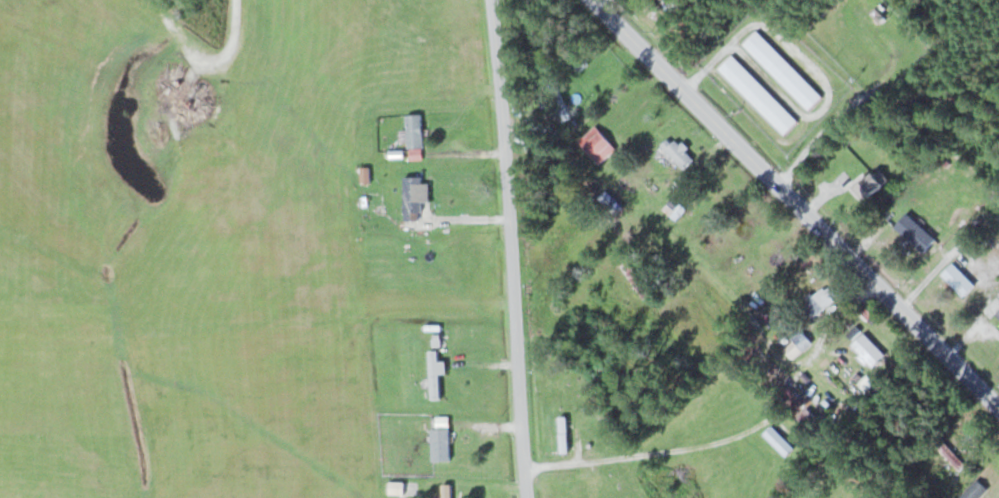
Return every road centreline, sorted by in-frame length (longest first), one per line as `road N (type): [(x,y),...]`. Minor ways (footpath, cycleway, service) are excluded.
road 1 (secondary): [(598,0),(998,401)]
road 2 (residential): [(490,0),(526,497)]

